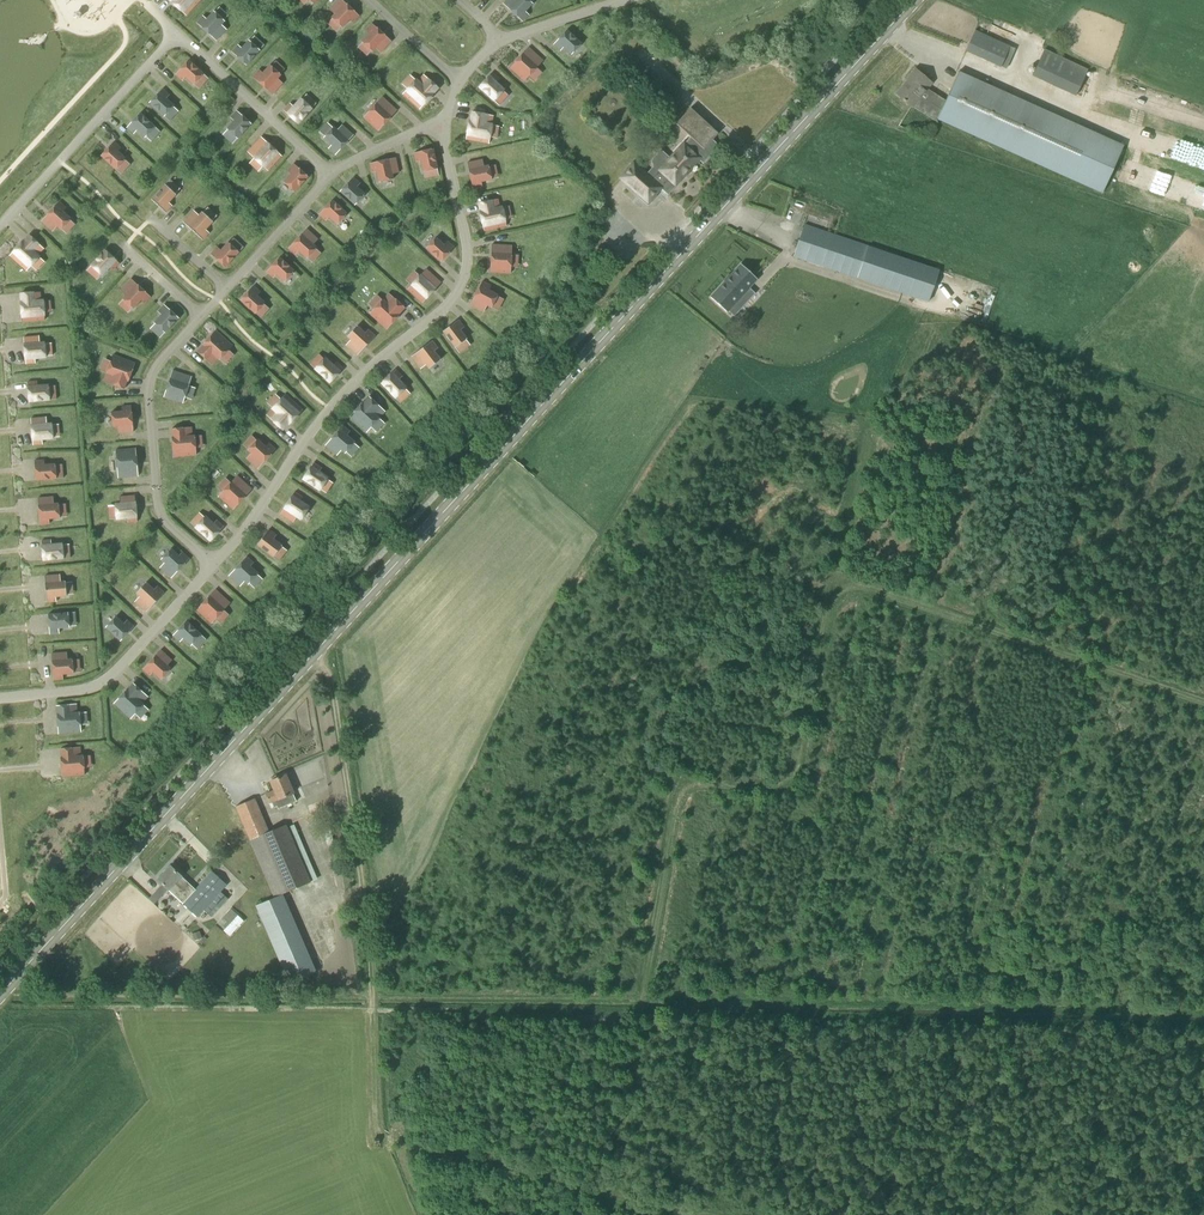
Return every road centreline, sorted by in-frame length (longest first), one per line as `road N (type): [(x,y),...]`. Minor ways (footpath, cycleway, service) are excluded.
road 1 (secondary): [(0,995),(916,0)]
road 2 (track): [(833,578),(791,771),(780,786),(700,783),(684,786),(677,798),(642,998)]
road 3 (track): [(375,994),(375,1137),(697,1214)]
road 4 (track): [(1203,702),(833,578)]
road 5 (track): [(375,994),(332,675),(312,657)]
road 6 (track): [(867,414),(868,437),(833,578)]

